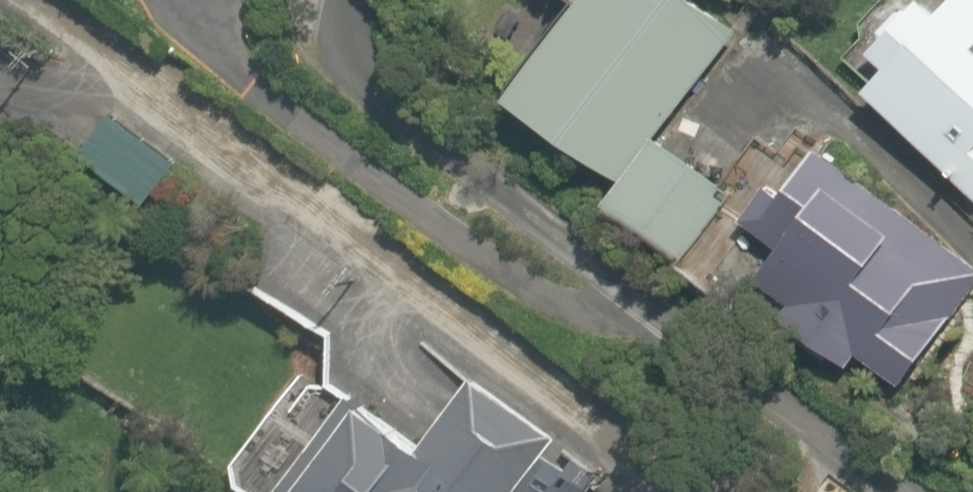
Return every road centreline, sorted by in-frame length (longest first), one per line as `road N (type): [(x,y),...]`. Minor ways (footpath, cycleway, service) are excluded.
road 1 (residential): [(696,491),(46,0)]
road 2 (residential): [(903,491),(395,107),(338,53),(339,0)]

